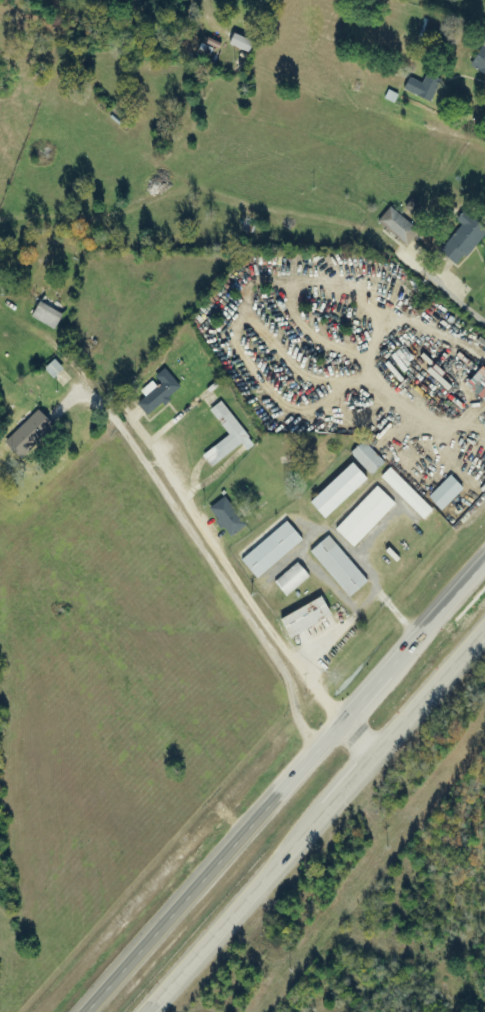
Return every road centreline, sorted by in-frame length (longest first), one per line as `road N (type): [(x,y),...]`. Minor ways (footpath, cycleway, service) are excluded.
road 1 (track): [(484,324),(353,225),(213,193),(188,188),(151,196),(97,219),(0,218)]
road 2 (track): [(320,751),(301,728),(281,669),(113,417),(87,387),(57,413)]
road 3 (trunk): [(343,725),(86,1011)]
road 4 (track): [(171,478),(343,725)]
road 5 (trunk): [(145,1011),(292,845)]
road 6 (trunk): [(375,750),(484,624)]
road 7 (trunk): [(292,845),(375,750)]
road 8 (trunk): [(424,634),(343,725)]

